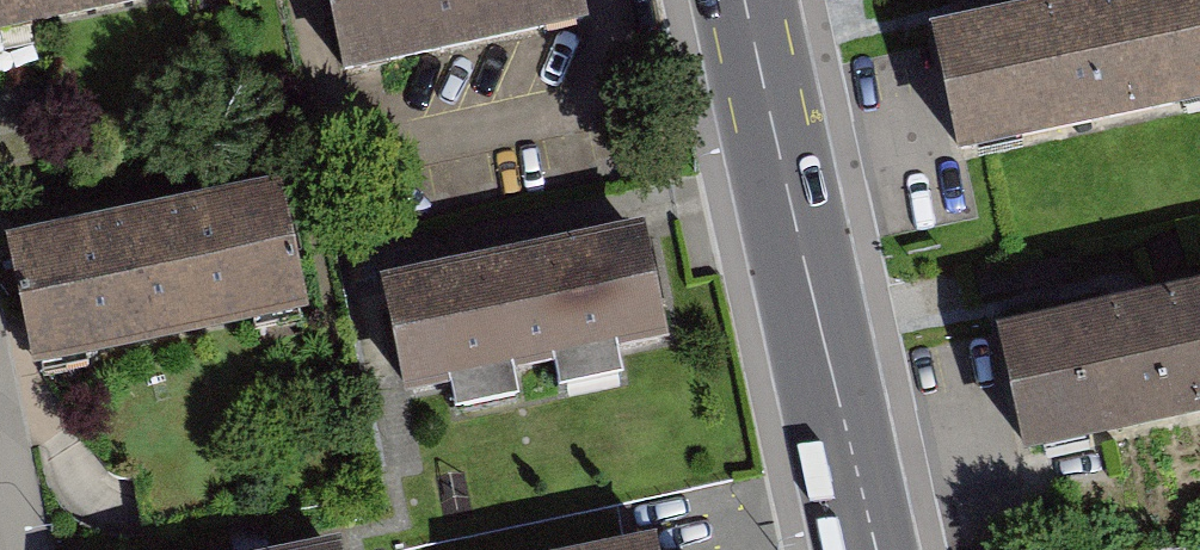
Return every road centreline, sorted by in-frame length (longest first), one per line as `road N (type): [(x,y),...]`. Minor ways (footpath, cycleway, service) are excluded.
road 1 (primary): [(744,0),(865,549)]
road 2 (residential): [(26,549),(0,429)]

